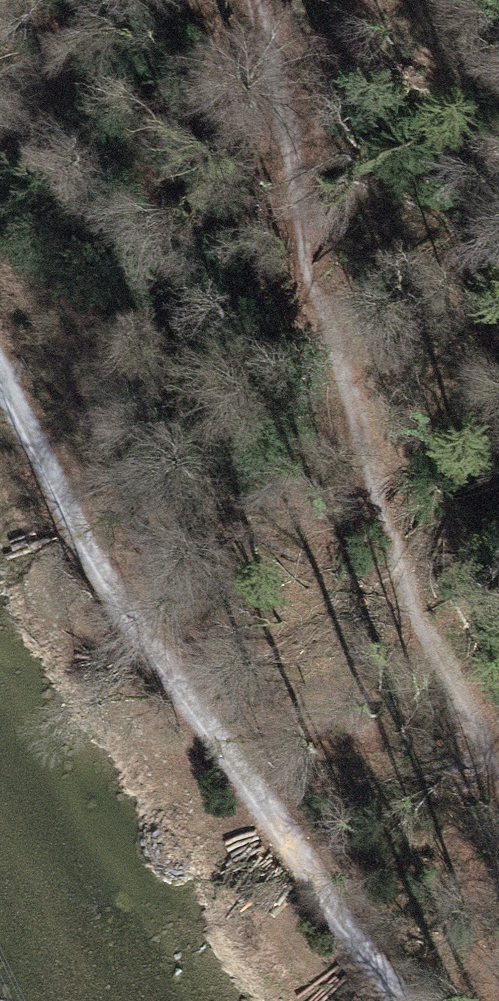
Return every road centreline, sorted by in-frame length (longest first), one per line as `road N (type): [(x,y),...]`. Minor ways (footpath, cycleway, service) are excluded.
road 1 (track): [(271,0),(282,30),(311,248),(388,494),(498,740)]
road 2 (track): [(0,376),(122,615),(399,1000)]

